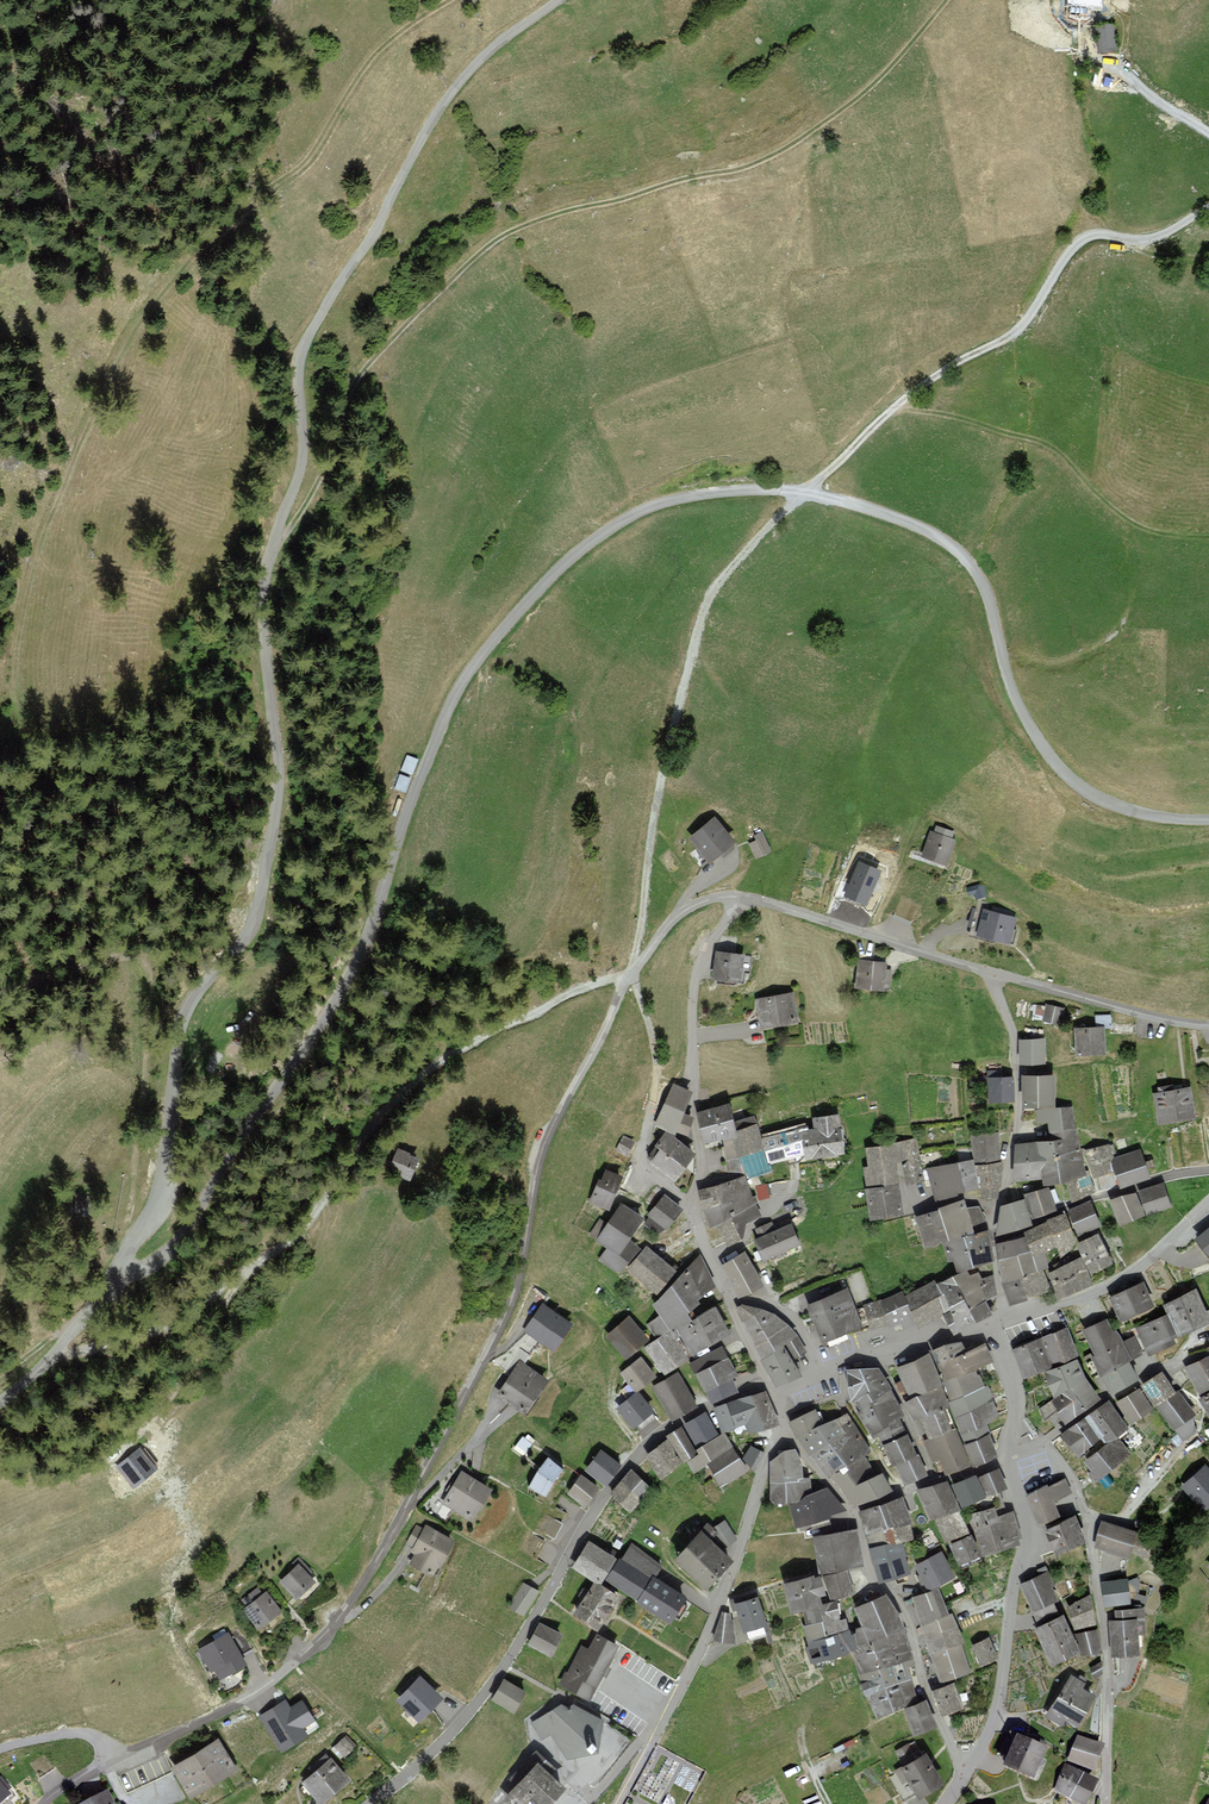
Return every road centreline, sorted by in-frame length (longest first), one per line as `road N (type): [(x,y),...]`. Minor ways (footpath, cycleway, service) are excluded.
road 1 (unclassified): [(1208,821),(1119,807),(1070,779),(1011,693),(980,578),(925,533),(787,492),(689,498),(648,510),(556,573),(467,677),(348,981),(180,1242),(154,1270),(114,1278)]
road 2 (unclassified): [(114,1278),(158,1202),(185,1012),(256,921),(279,770),(263,591),(302,458),(301,350),(446,100),(510,35),(562,0)]
road 3 (residential): [(44,1803),(76,1779),(260,1690),(349,1605),(503,1320),(542,1149),(634,972)]
road 4 (track): [(634,972),(648,845),(708,596),(869,430),(1032,316),(1085,237),(1148,239),(1208,209)]
road 5 (track): [(946,0),(874,82),(778,152),(553,215),(485,249),(359,376),(311,497),(291,526),(278,528)]
road 6 (track): [(634,972),(431,1067),(367,1129),(317,1214),(184,1314),(98,1354),(55,1353)]
road 7 (residential): [(770,1391),(713,1404),(638,1454),(467,1717),(370,1803)]
road 8 (track): [(131,1249),(133,1128),(155,968),(141,960),(0,995)]
road 9 (residential): [(618,1803),(693,1666),(781,1428)]
road 10 (residential): [(1041,1444),(1078,1492),(1111,1671),(1107,1803)]
road 11 (residential): [(1000,1461),(1029,1538),(1013,1590),(1000,1692),(963,1775)]
road 12 (residential): [(690,1205),(700,1165),(690,1020),(698,964),(737,897)]
road 13 (residential): [(963,1775),(922,1685),(907,1614),(876,1583),(852,1513)]
road 14 (residential): [(993,973),(1011,1032),(1018,1112),(995,1241)]
road 15 (residential): [(993,973),(737,897)]
road 16 (residential): [(634,972),(658,1070),(642,1147),(649,1169),(690,1205)]
road 17 (residential): [(1208,1203),(1147,1262),(1082,1298),(1002,1322)]
road 18 (residential): [(995,1241),(1088,1200),(1208,1172)]
road 19 (residential): [(1208,1027),(993,973)]
road 20 (residential): [(1208,1357),(1176,1366),(1041,1444)]
road 21 (unclassified): [(0,1404),(49,1360),(114,1278)]
road 22 (residential): [(992,1325),(1013,1387),(1000,1461)]
road 23 (residential): [(935,1481),(877,1355)]
road 24 (track): [(1208,134),(1102,59)]
road 25 (residential): [(729,1302),(756,1302),(793,1320),(824,1372)]
road 26 (track): [(111,1761),(105,1746),(79,1734),(0,1749)]

